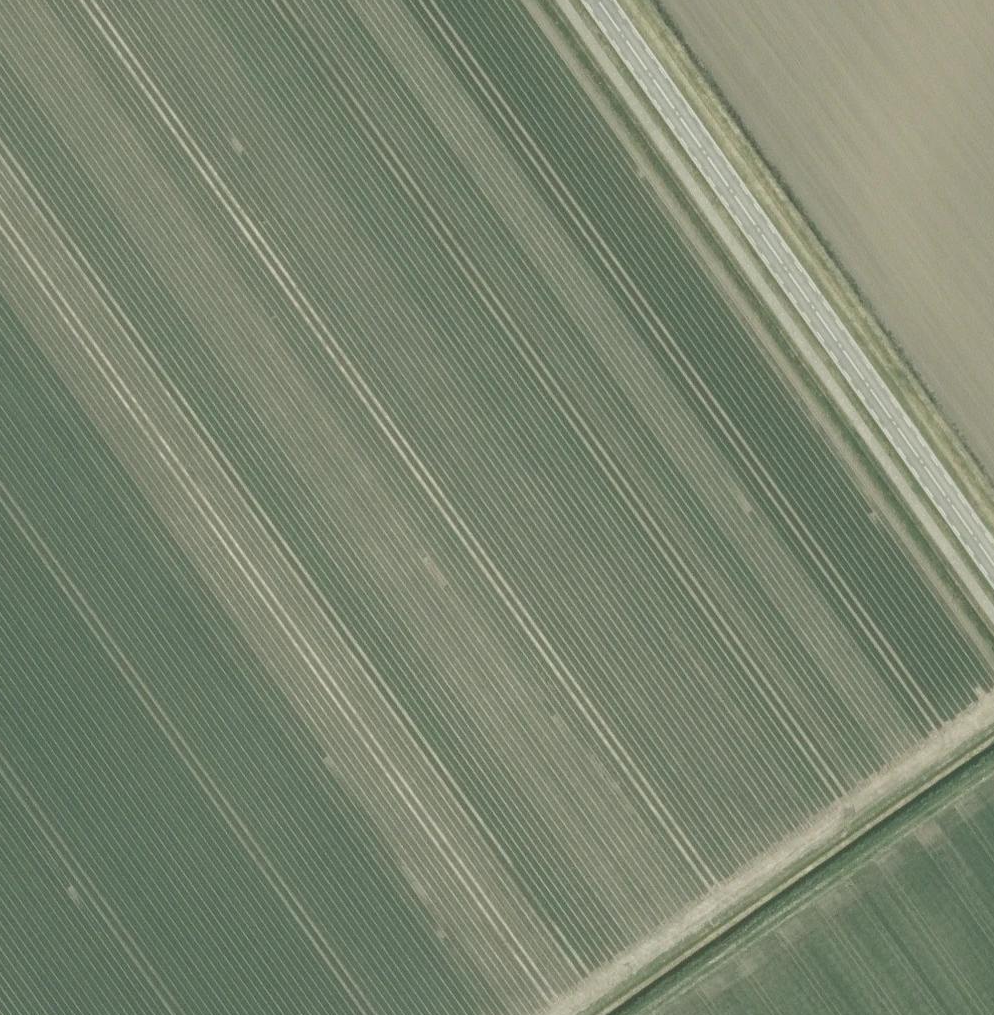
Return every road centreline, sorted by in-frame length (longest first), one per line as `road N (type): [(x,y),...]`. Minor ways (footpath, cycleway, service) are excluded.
road 1 (secondary): [(993,561),(598,0)]

